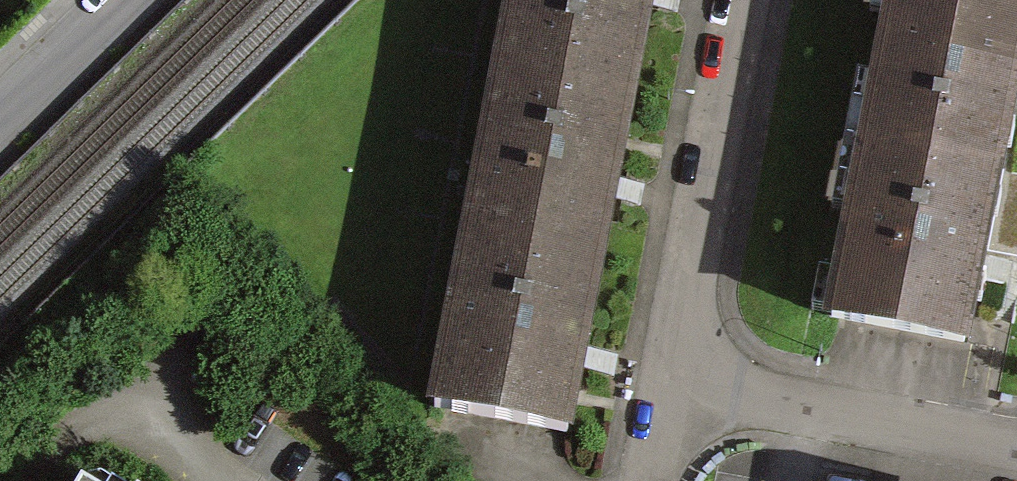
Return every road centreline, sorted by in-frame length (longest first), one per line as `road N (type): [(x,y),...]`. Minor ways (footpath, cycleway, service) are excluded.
road 1 (residential): [(757,0),(684,373),(1016,445)]
road 2 (residential): [(121,0),(0,118)]
road 3 (residential): [(230,480),(119,407)]

